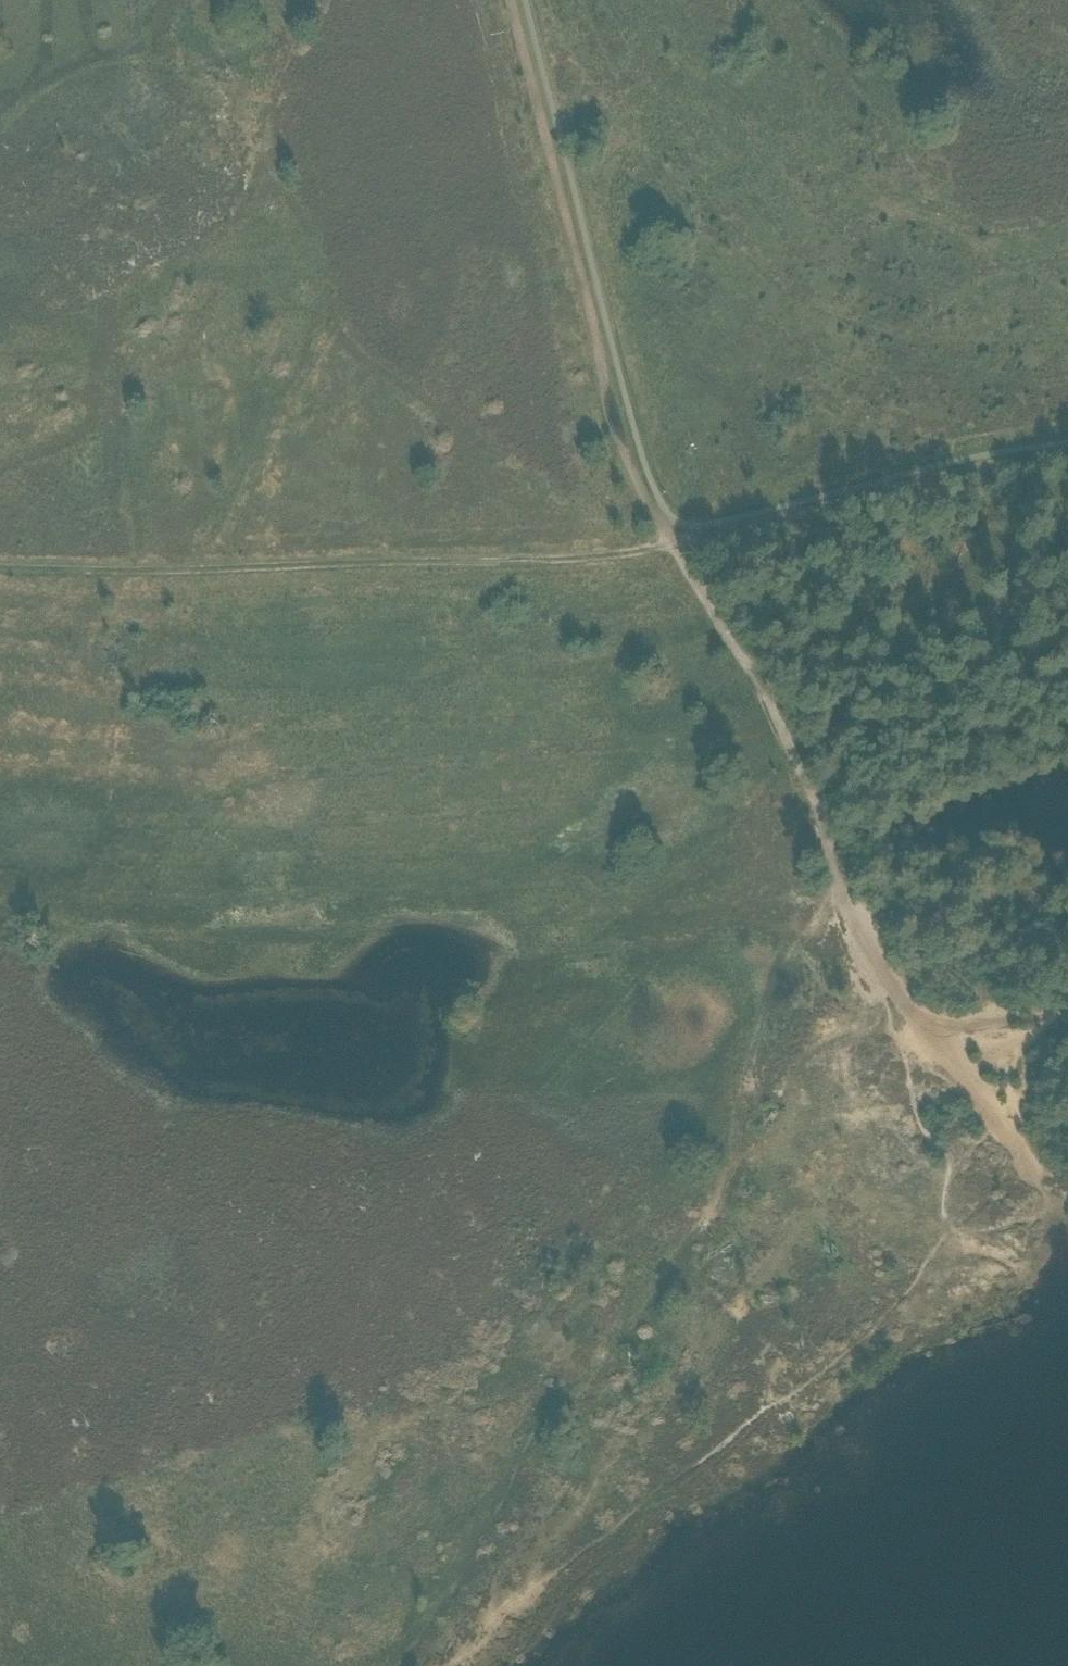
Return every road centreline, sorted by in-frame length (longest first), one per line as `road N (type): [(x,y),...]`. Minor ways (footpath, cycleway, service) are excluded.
road 1 (track): [(681,544),(552,557),(83,574),(0,567)]
road 2 (track): [(512,0),(608,401),(652,512),(681,544)]
road 3 (track): [(681,544),(913,1001)]
road 4 (track): [(1067,454),(681,544)]
road 5 (track): [(763,1101),(750,1021),(841,856)]

